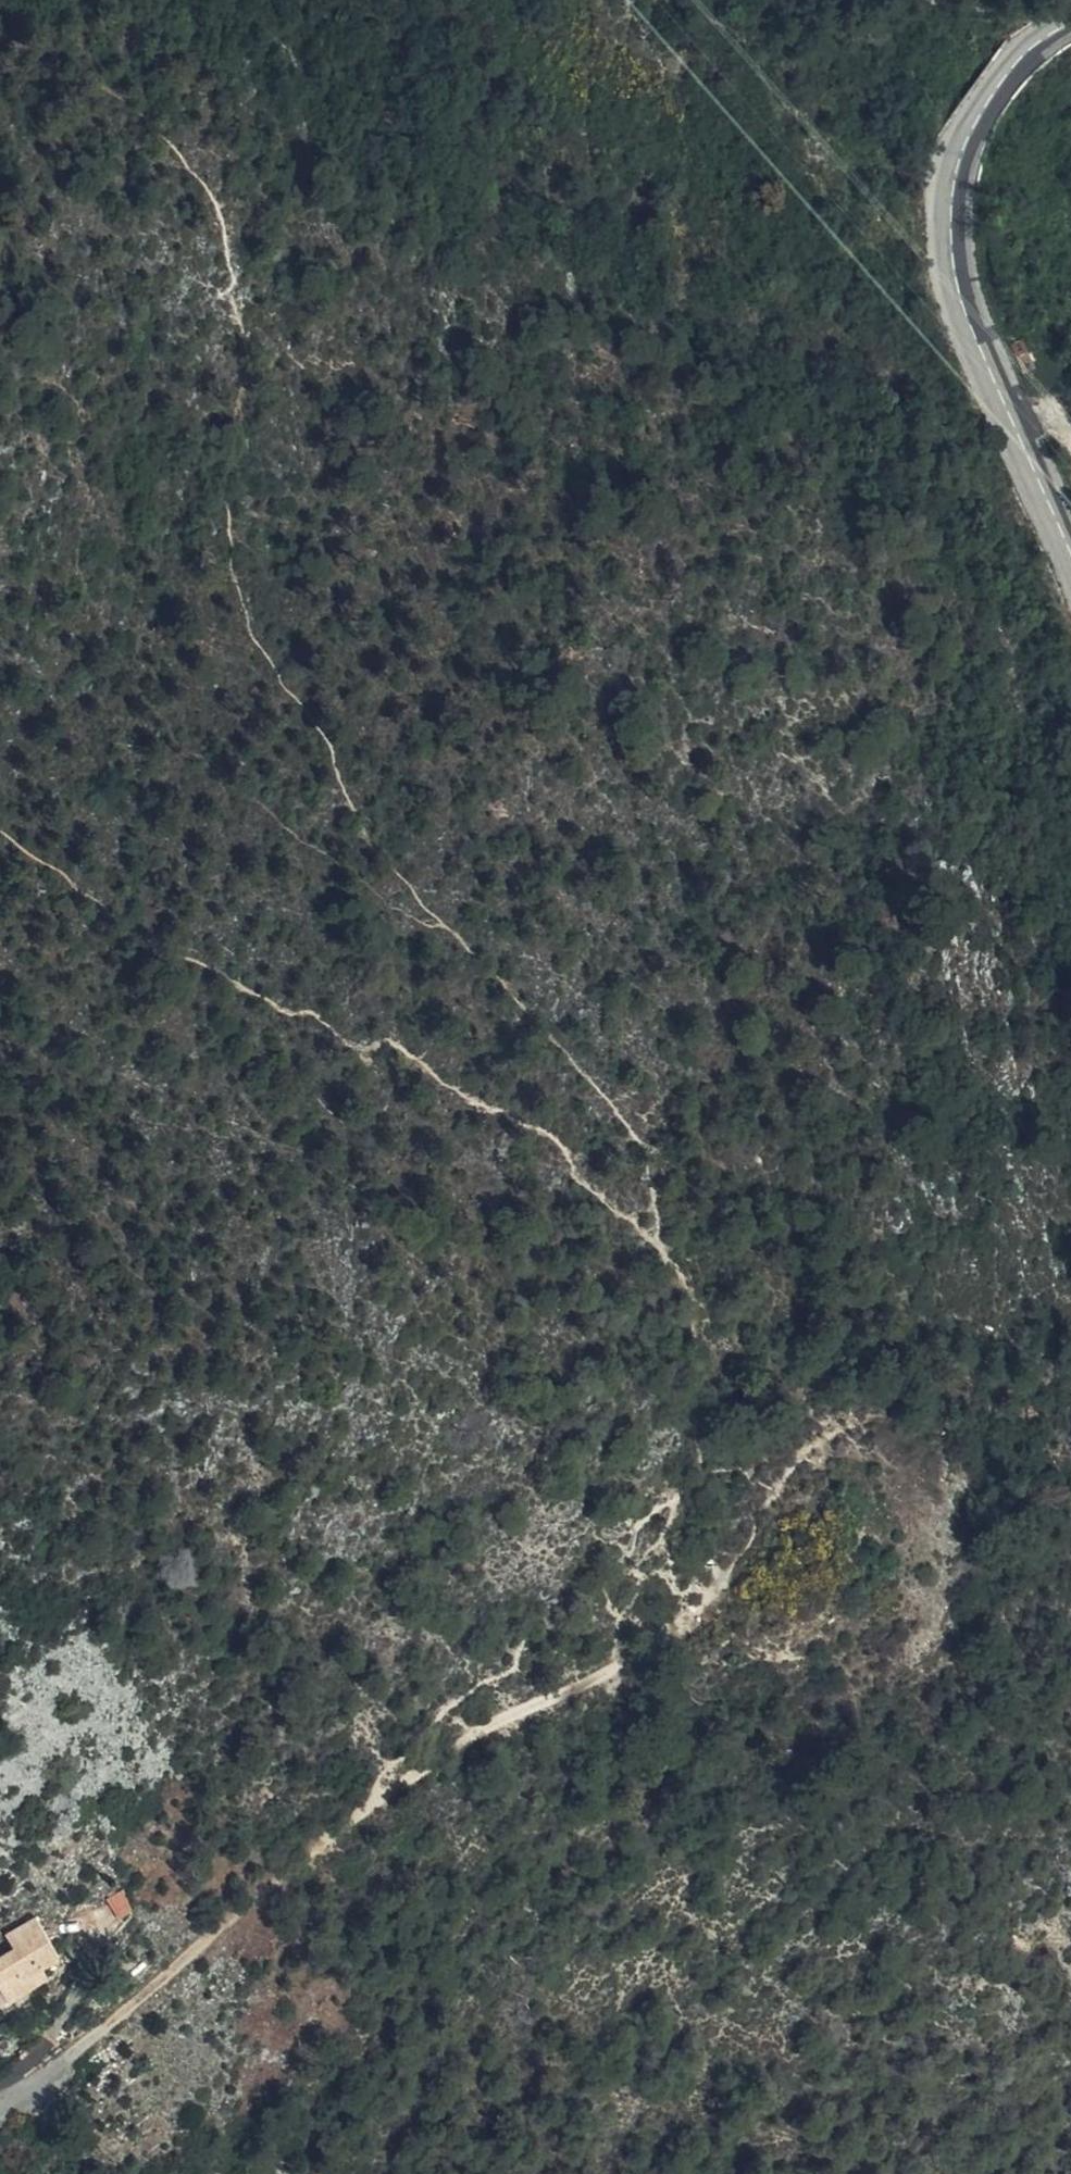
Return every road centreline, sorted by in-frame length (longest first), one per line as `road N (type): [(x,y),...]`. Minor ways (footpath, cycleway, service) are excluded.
road 1 (track): [(45,2073),(385,1792),(655,1644)]
road 2 (tertiary): [(1070,25),(1006,76),(963,148),(952,197),(952,250),(968,320),(1070,555)]

